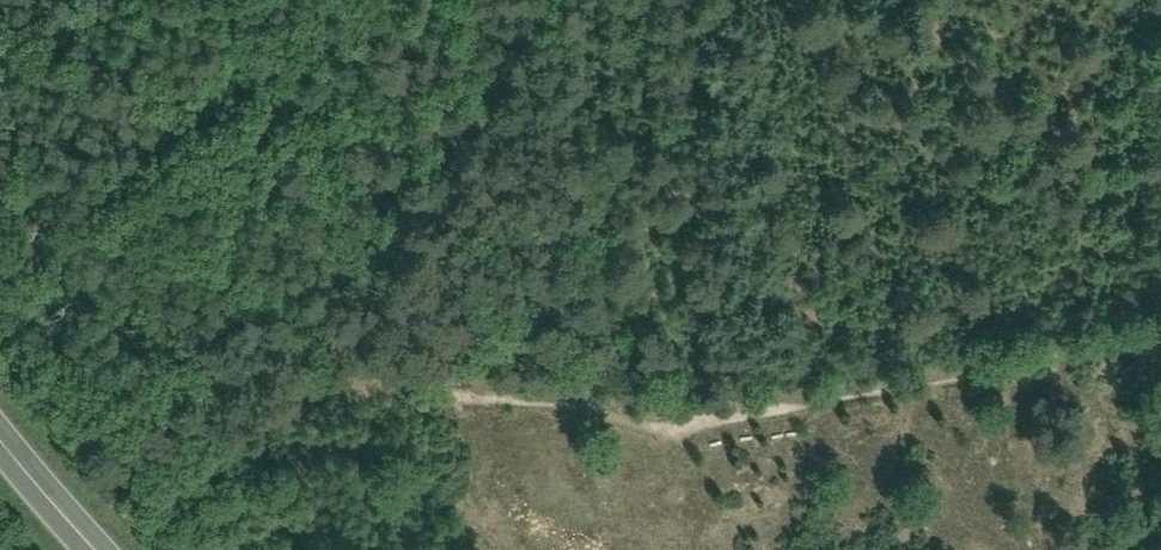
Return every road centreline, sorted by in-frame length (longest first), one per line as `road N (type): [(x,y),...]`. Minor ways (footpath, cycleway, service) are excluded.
road 1 (primary): [(0,435),(104,549)]

